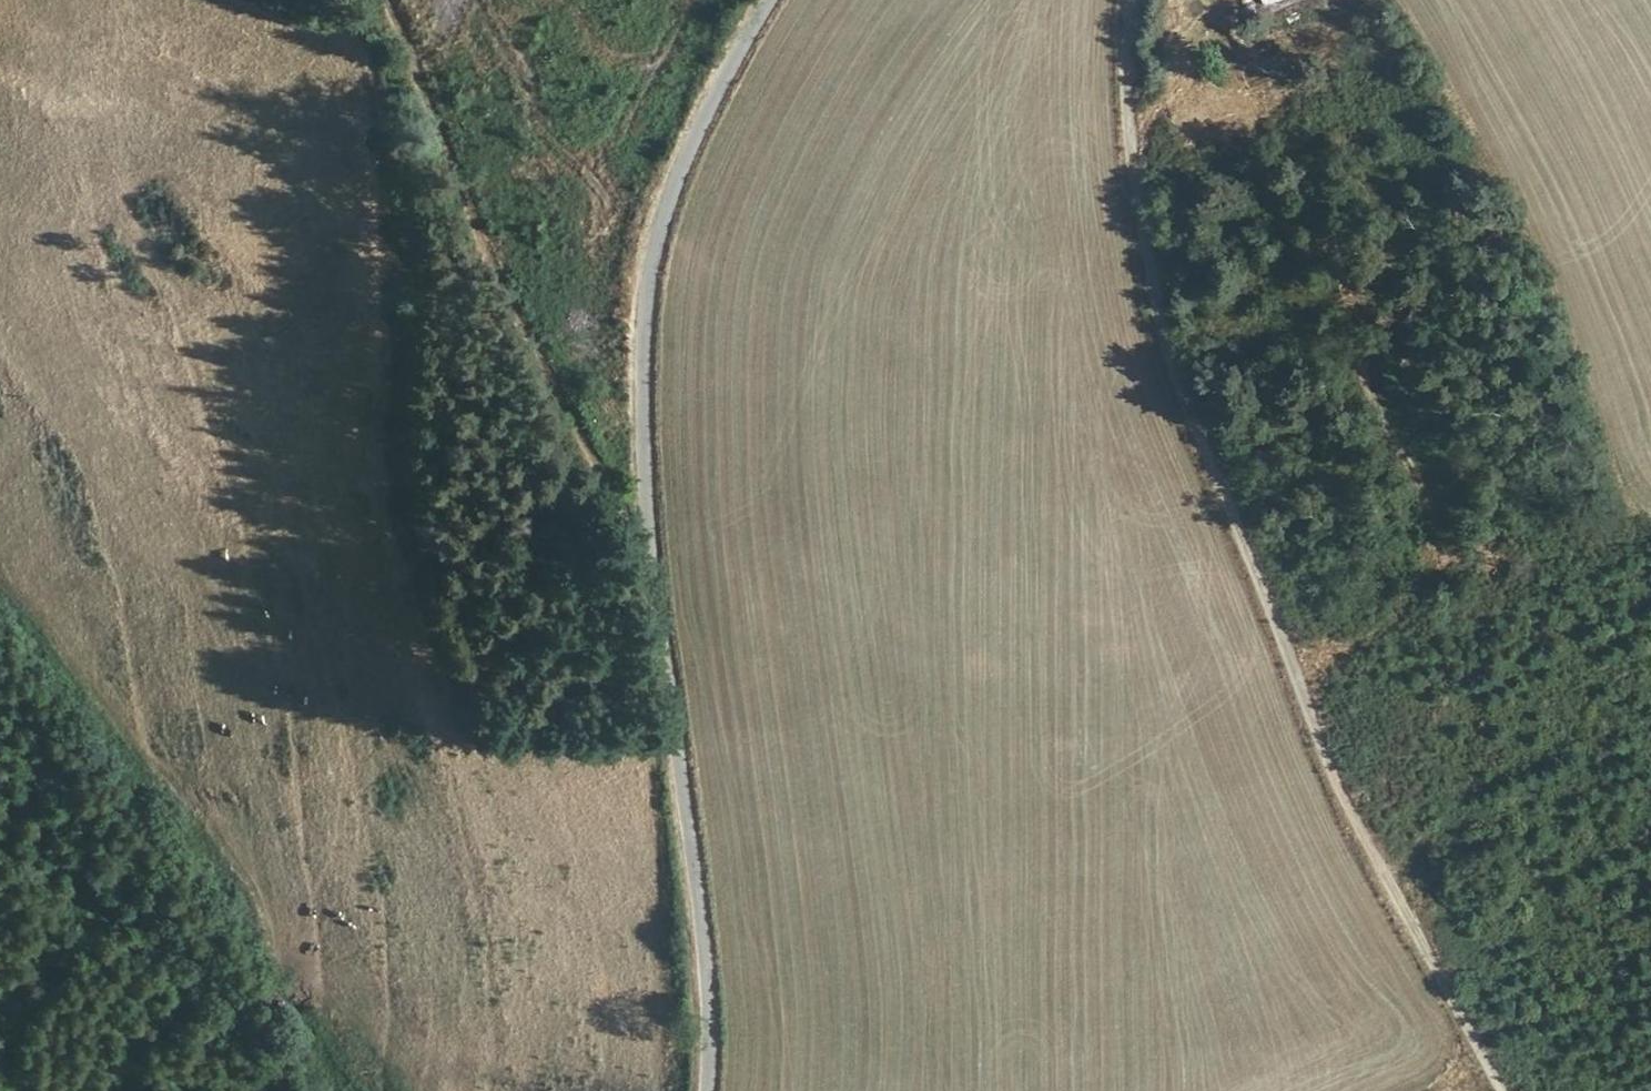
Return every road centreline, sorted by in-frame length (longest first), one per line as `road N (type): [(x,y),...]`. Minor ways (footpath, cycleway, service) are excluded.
road 1 (track): [(1135,0),(1129,114),(1173,396),(1390,903),(1490,1090)]
road 2 (unclassified): [(709,1090),(700,952),(650,606),(633,326),(700,119),(778,0)]

